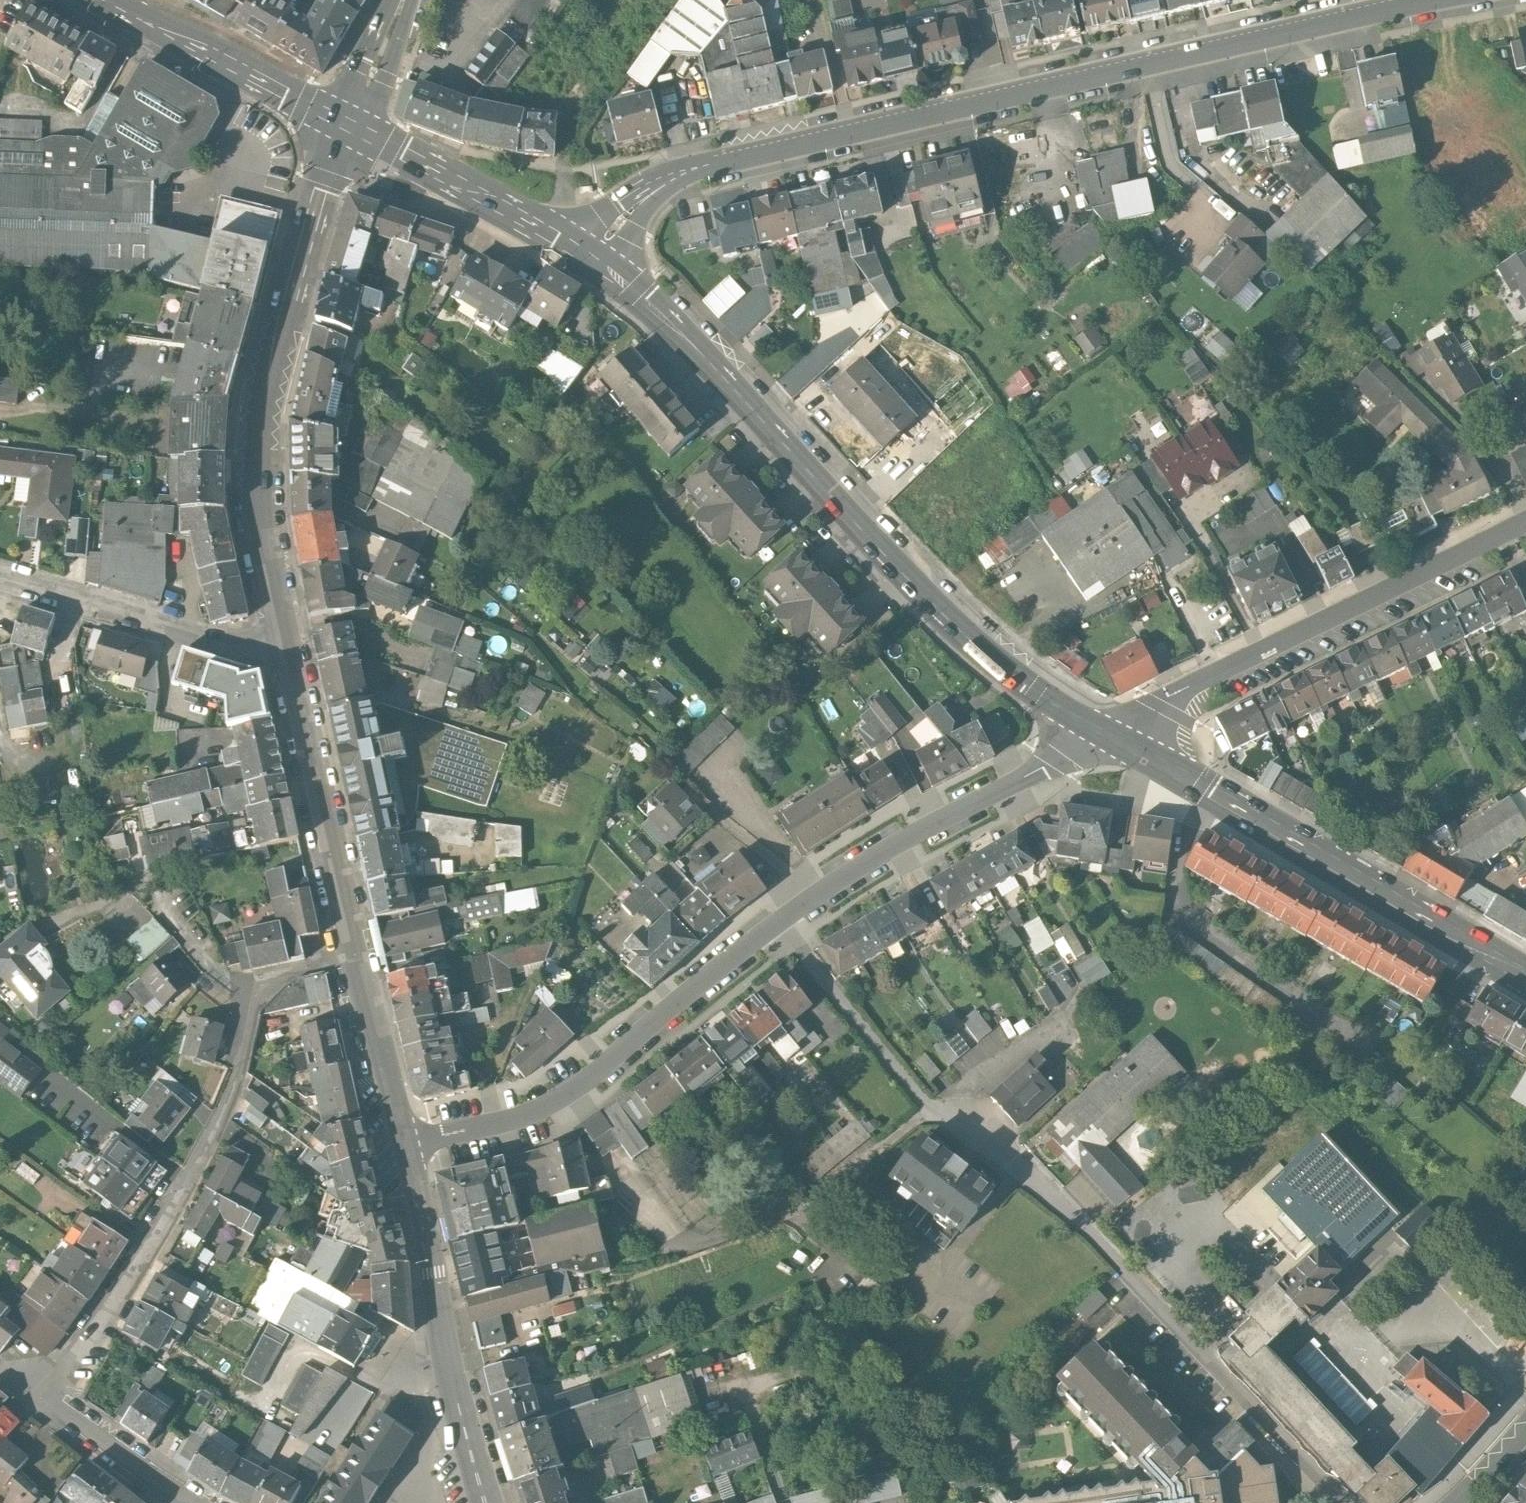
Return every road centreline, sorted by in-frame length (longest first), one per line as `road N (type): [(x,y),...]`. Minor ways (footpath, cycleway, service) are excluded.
road 1 (tertiary): [(1449,0),(677,175),(591,258)]
road 2 (residential): [(1348,1502),(1081,1222),(1022,1168),(932,1110),(780,921)]
road 3 (primary): [(1110,738),(1026,685),(927,601),(725,371),(591,258)]
road 4 (residential): [(355,950),(265,984),(252,1001),(235,1081),(185,1178),(47,1402)]
road 5 (tertiary): [(349,125),(305,234),(259,444),(262,532),(286,645)]
road 6 (primary): [(1525,978),(1110,738)]
road 7 (residential): [(780,921),(584,1083),(507,1120),(406,1143)]
road 8 (residential): [(1110,738),(879,853),(780,921)]
road 9 (tertiary): [(406,1143),(450,1367),(489,1502)]
road 10 (tertiary): [(286,645),(355,950)]
road 11 (residential): [(286,645),(237,648),(170,633),(0,581)]
road 12 (residential): [(1525,519),(1263,651)]
road 13 (primary): [(591,258),(349,125)]
road 14 (primary): [(349,125),(109,0)]
road 15 (residential): [(1248,476),(1187,514),(1263,651)]
road 16 (tertiary): [(355,950),(406,1143)]
road 17 (residential): [(47,1402),(201,1502)]
road 18 (residential): [(1263,651),(1110,738)]
road 19 (tertiary): [(349,125),(402,0)]

